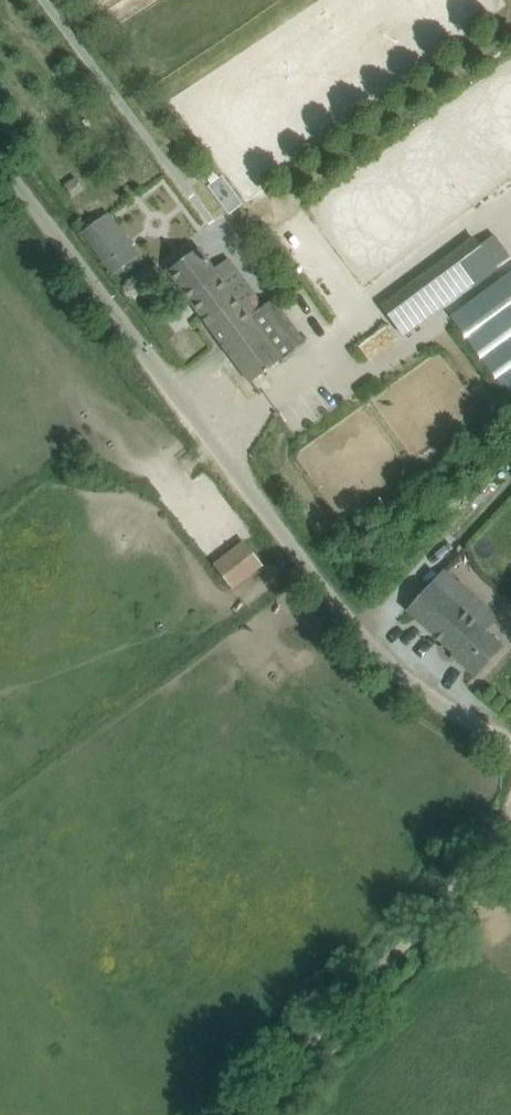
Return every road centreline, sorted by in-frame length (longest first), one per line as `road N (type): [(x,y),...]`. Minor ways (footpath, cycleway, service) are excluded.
road 1 (unclassified): [(510,739),(363,629),(199,429),(0,164)]
road 2 (track): [(510,816),(322,1038),(269,1114)]

